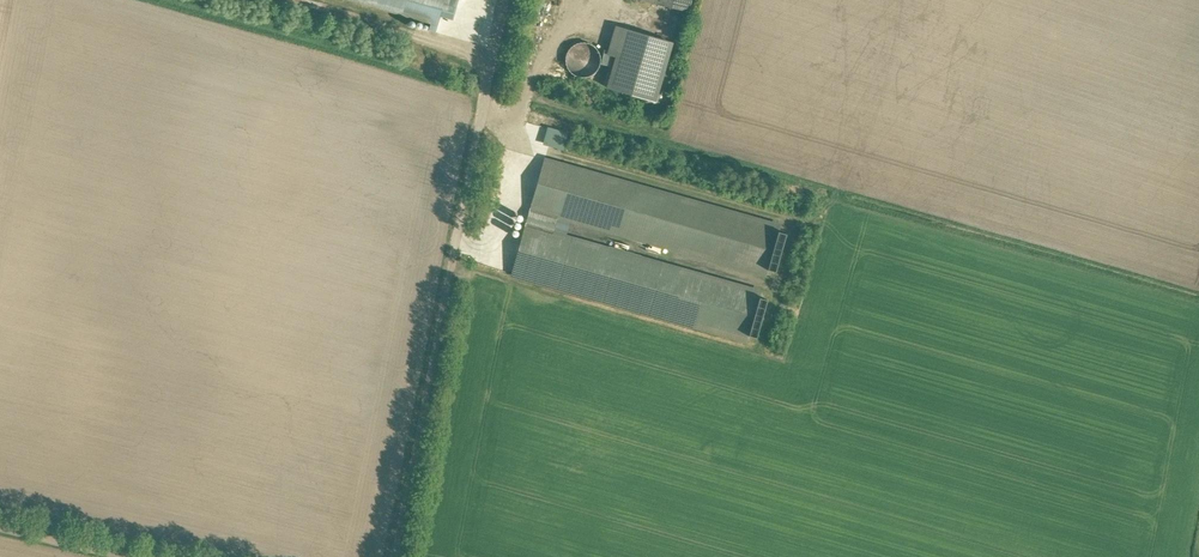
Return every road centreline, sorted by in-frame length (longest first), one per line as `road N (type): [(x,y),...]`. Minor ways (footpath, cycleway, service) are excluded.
road 1 (residential): [(0,530),(120,556)]

